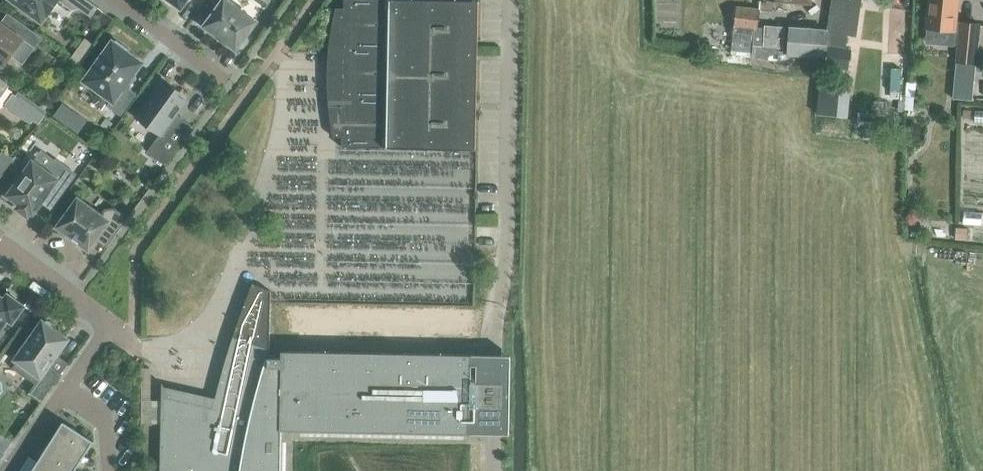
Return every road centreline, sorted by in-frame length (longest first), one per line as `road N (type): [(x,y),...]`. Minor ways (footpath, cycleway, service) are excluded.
road 1 (residential): [(113,327),(0,246)]
road 2 (residential): [(228,80),(120,0)]

